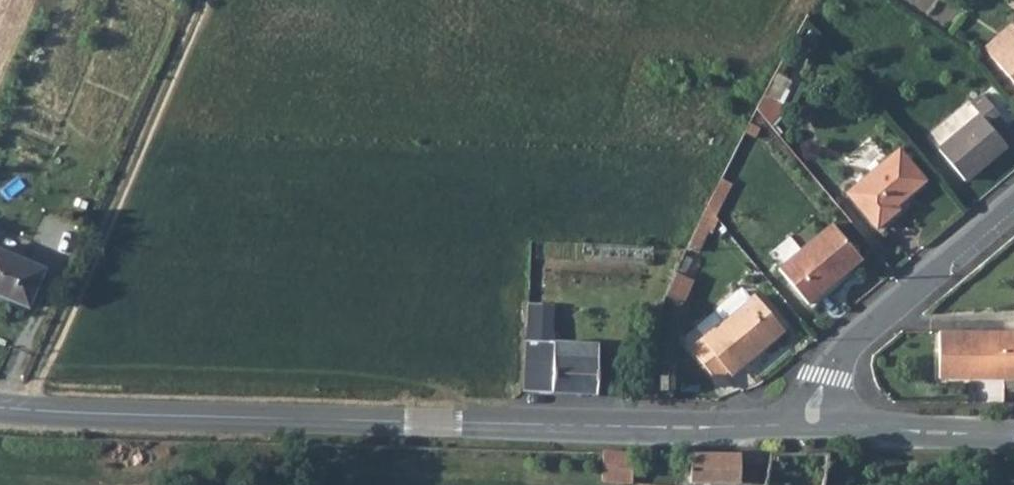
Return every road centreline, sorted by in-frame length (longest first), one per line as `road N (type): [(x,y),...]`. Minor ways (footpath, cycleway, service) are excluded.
road 1 (tertiary): [(0,411),(347,424),(818,423)]
road 2 (track): [(23,413),(201,0)]
road 3 (residential): [(1013,201),(838,355),(818,423)]
road 4 (tertiary): [(818,423),(1013,431)]

